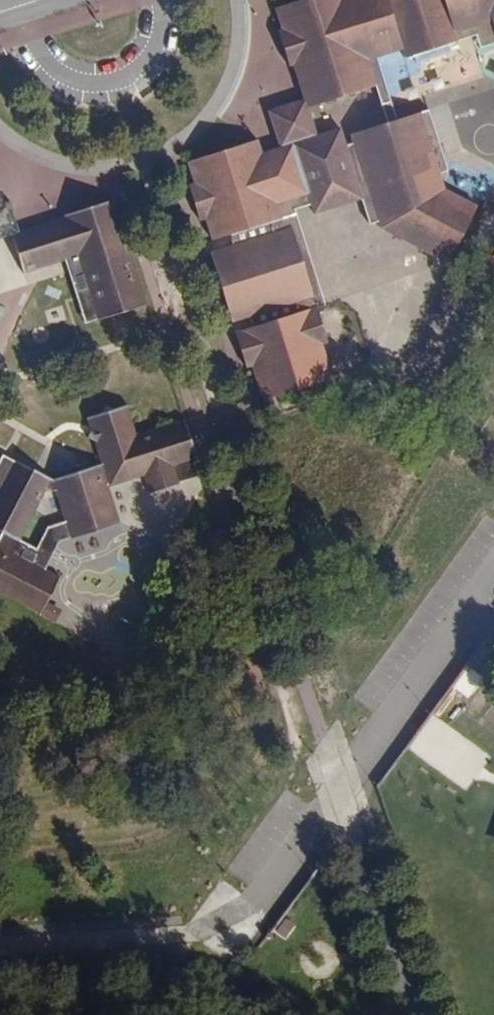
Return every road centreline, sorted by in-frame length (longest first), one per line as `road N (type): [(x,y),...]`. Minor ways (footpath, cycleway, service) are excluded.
road 1 (unclassified): [(493,571),(249,907),(203,935),(0,948)]

